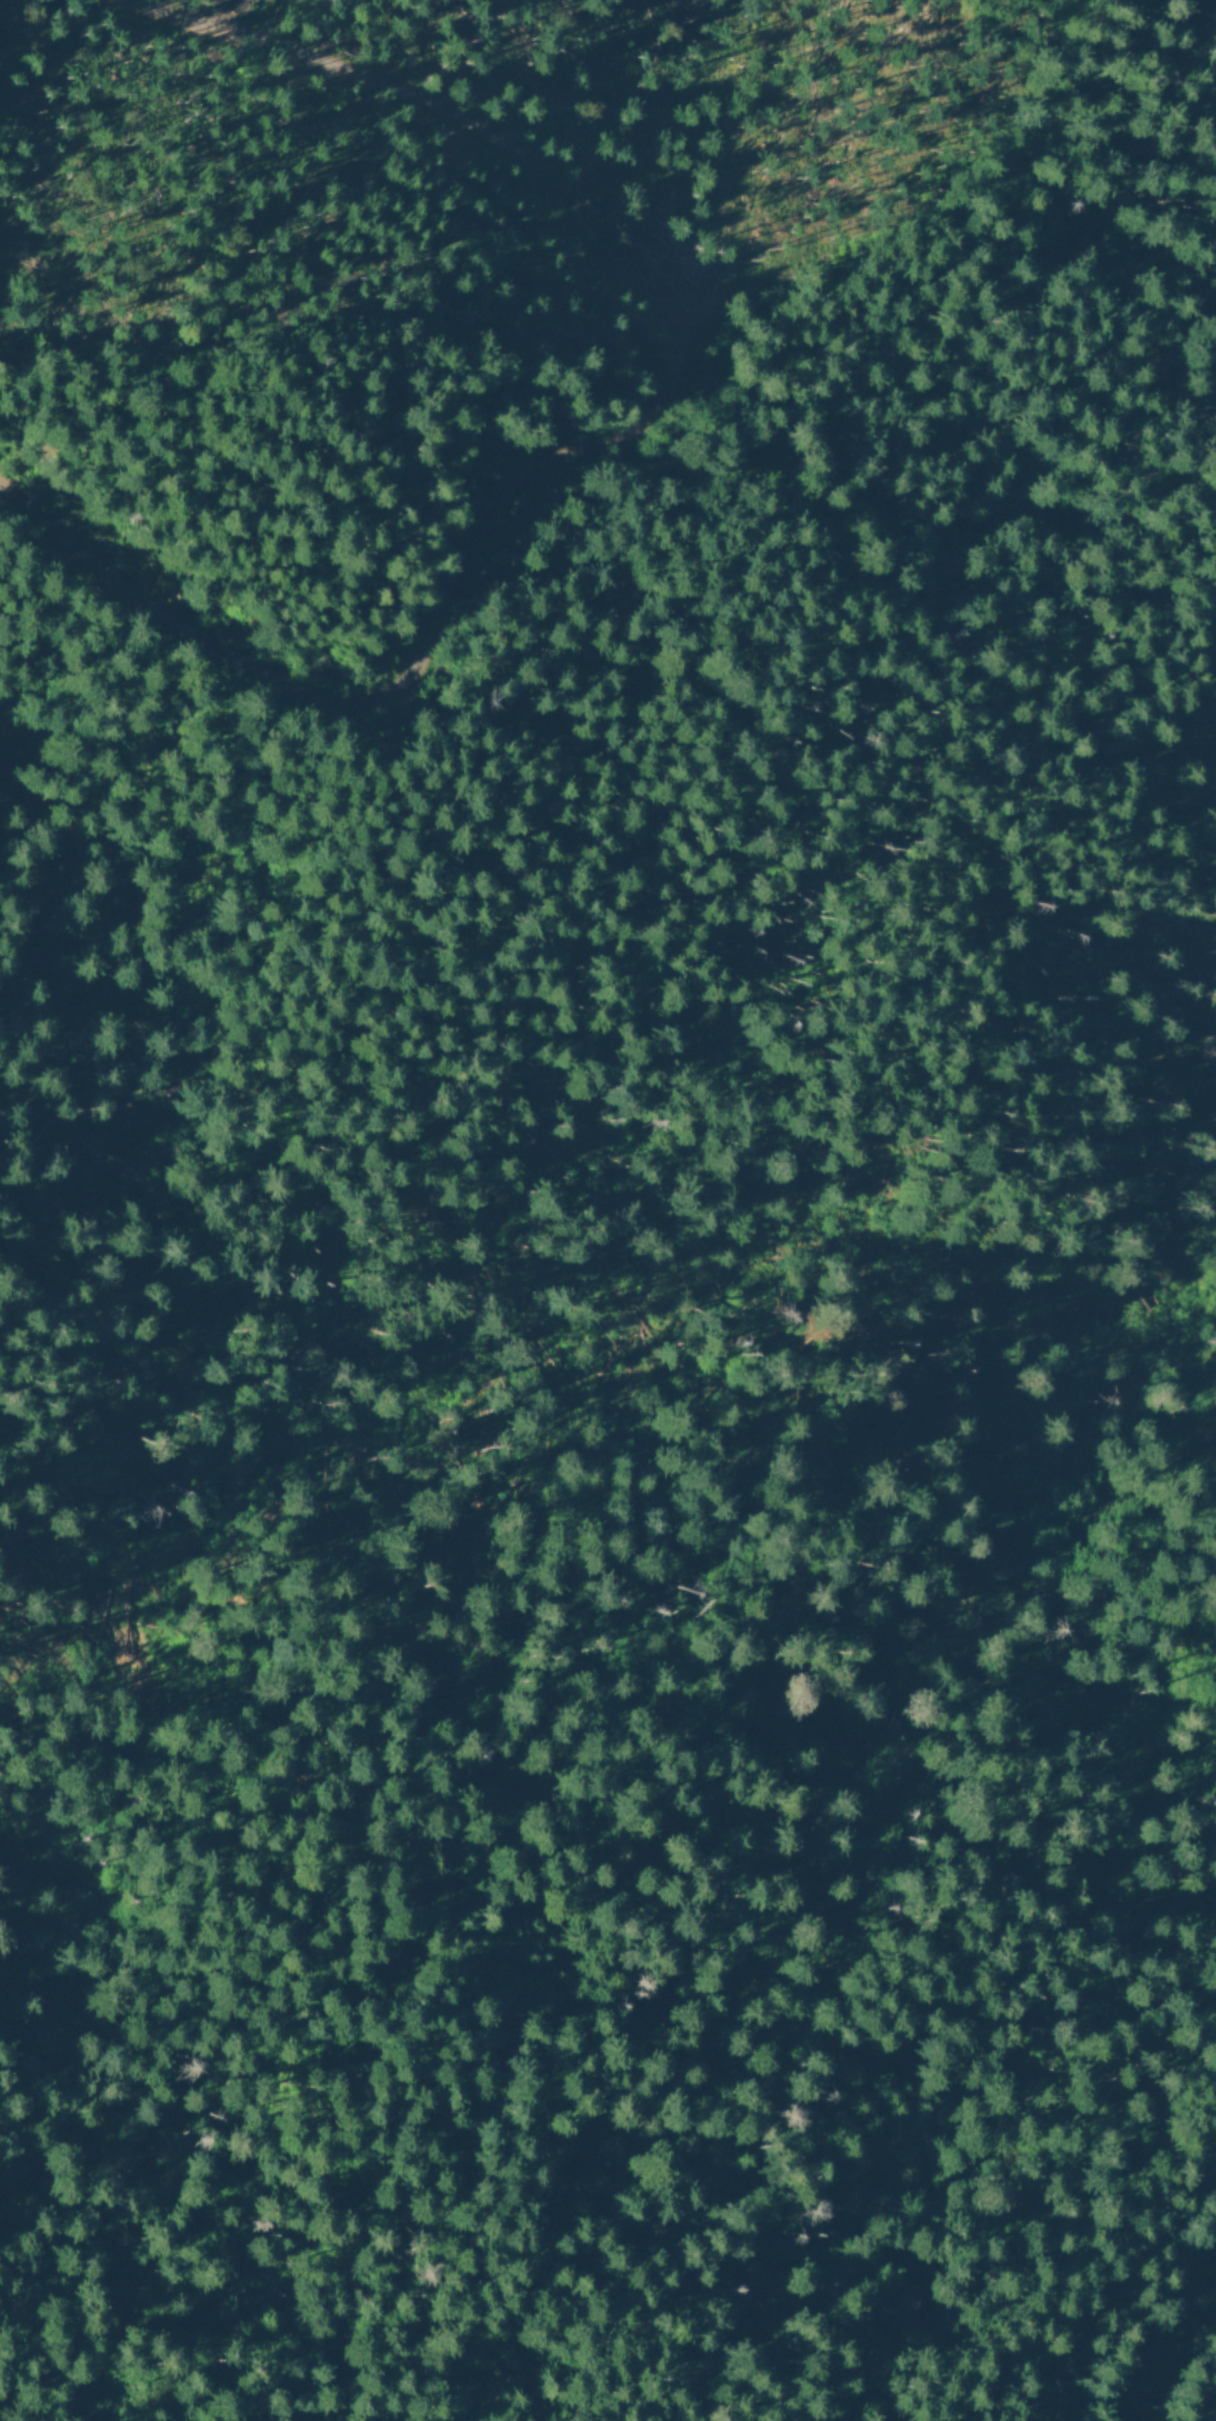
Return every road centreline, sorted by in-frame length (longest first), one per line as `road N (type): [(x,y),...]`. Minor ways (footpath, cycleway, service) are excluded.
road 1 (track): [(0,495),(196,579),(290,565),(446,442),(554,386),(604,314),(596,228),(512,114),(262,0)]
road 2 (track): [(413,2420),(346,2391),(331,2363),(331,2314),(369,2277),(392,2209),(376,2108),(421,2035),(531,1957)]

